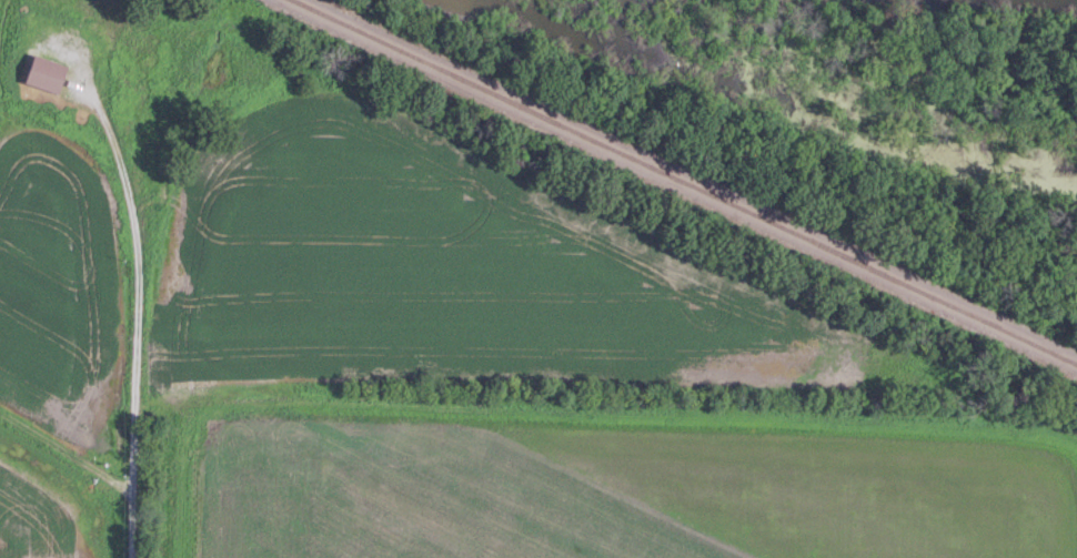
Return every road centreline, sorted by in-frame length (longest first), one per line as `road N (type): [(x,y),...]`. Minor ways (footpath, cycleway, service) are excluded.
road 1 (track): [(0,414),(130,490)]

